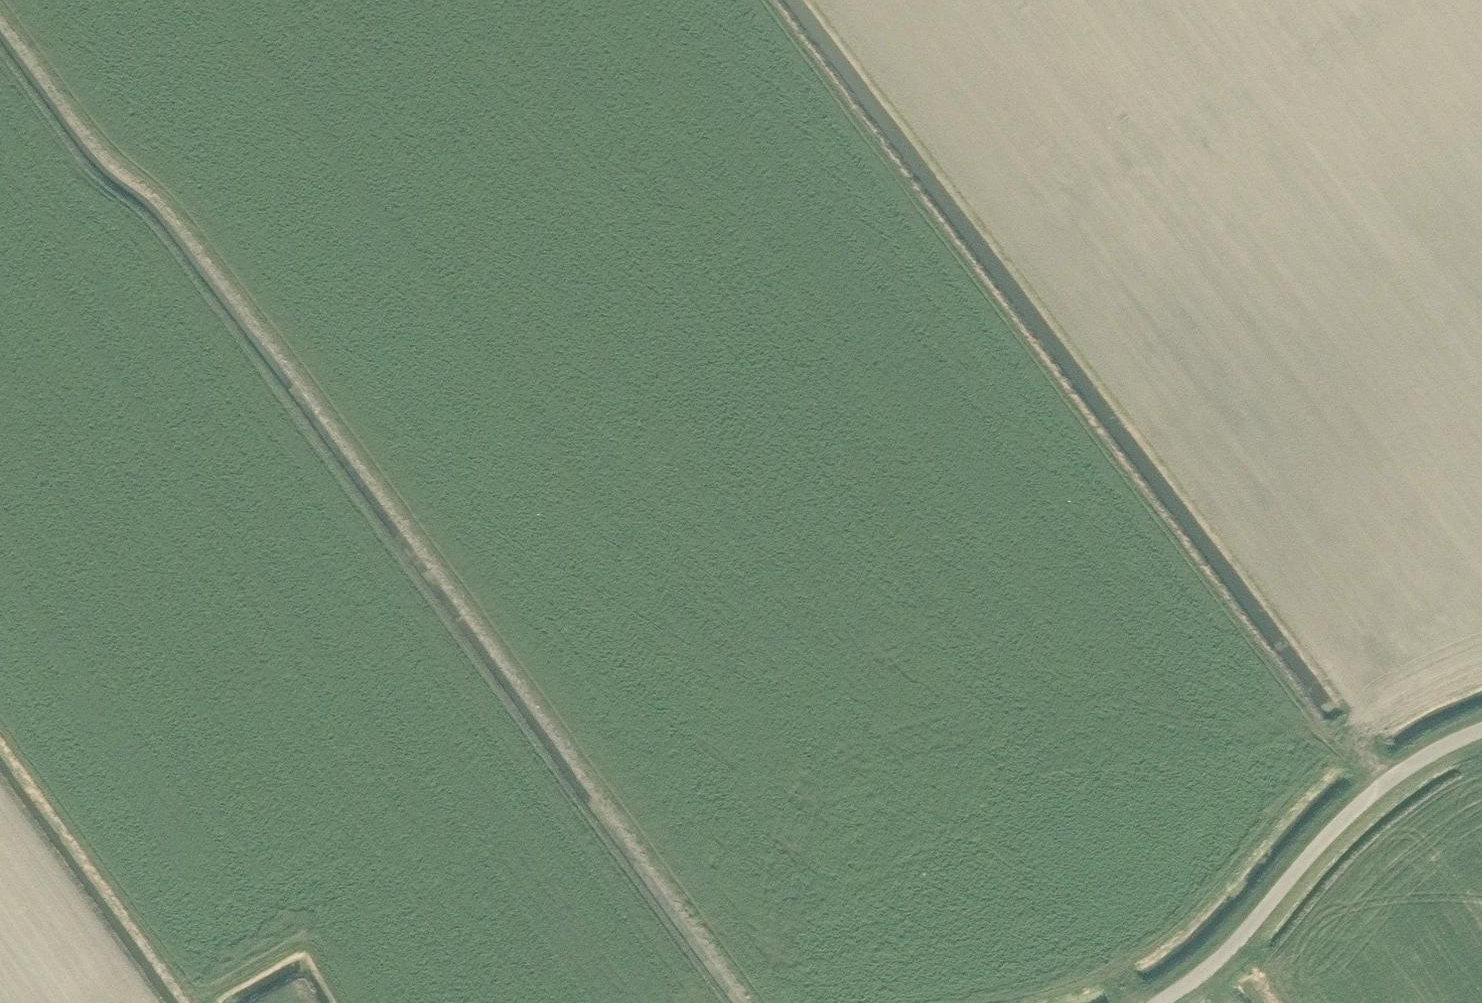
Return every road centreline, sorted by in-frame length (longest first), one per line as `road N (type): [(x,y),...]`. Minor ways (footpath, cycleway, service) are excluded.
road 1 (unclassified): [(1158,1002),(1236,941),(1343,819),(1421,759),(1481,729)]

